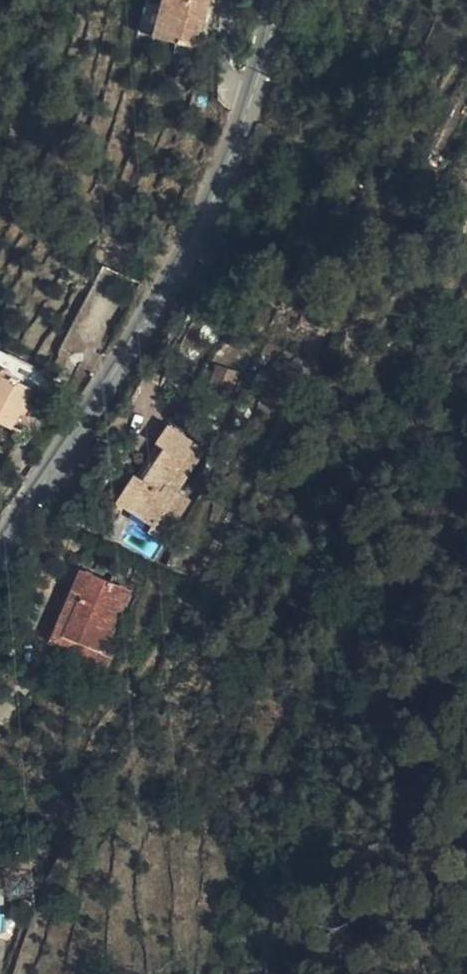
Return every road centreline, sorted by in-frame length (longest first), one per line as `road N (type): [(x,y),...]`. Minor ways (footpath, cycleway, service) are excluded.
road 1 (tertiary): [(0,551),(91,418),(207,215),(274,0)]

